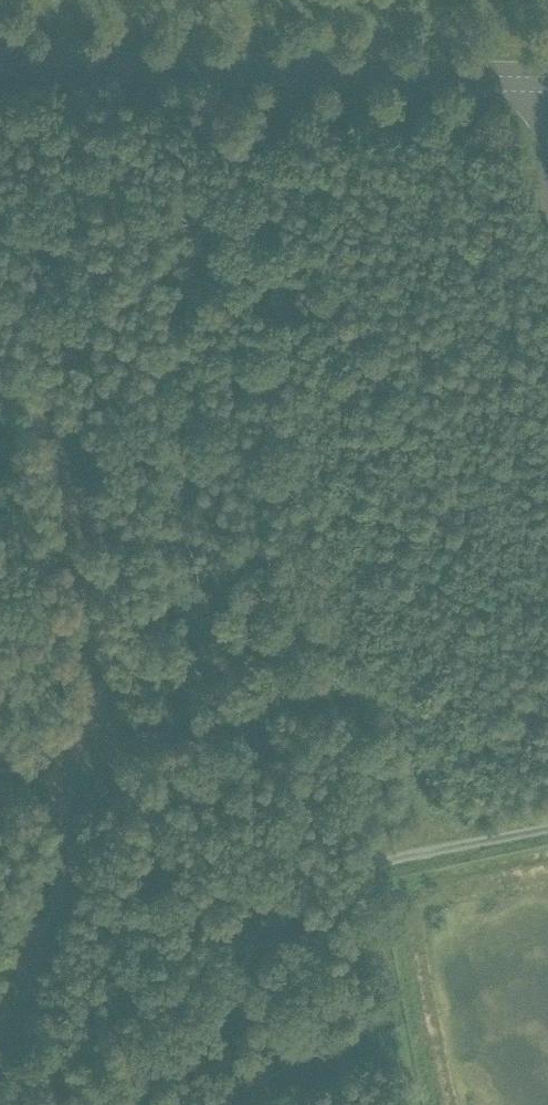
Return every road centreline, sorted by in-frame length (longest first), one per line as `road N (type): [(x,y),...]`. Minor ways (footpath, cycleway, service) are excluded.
road 1 (track): [(547,828),(374,867),(359,895),(388,982),(379,1012),(350,1037),(199,1104)]

